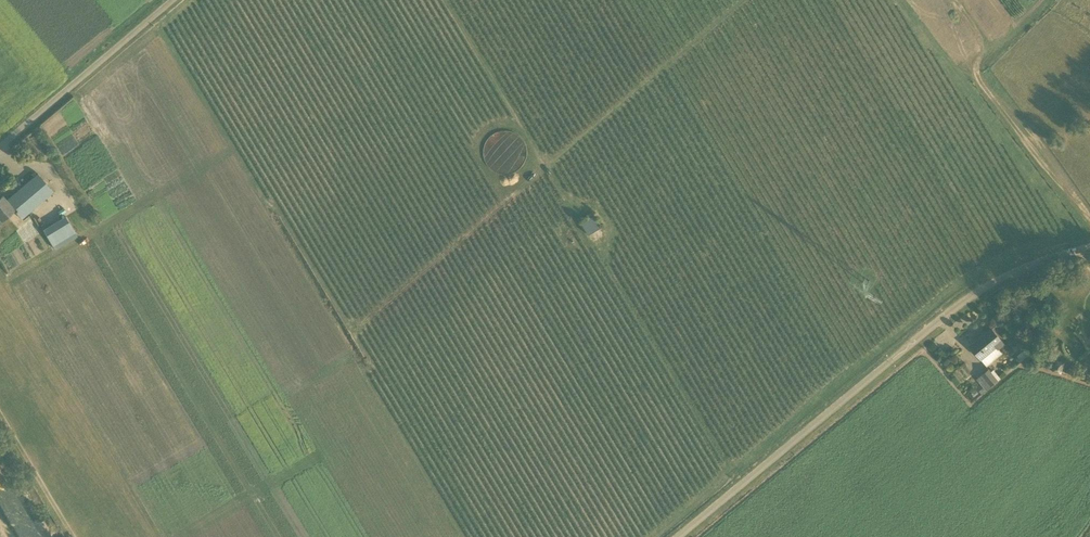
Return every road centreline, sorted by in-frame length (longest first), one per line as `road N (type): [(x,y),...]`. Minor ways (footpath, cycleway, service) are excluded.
road 1 (unclassified): [(680,536),(948,313),(1038,263),(1089,248)]
road 2 (unclassified): [(0,150),(177,0)]
road 3 (track): [(0,422),(69,536)]

